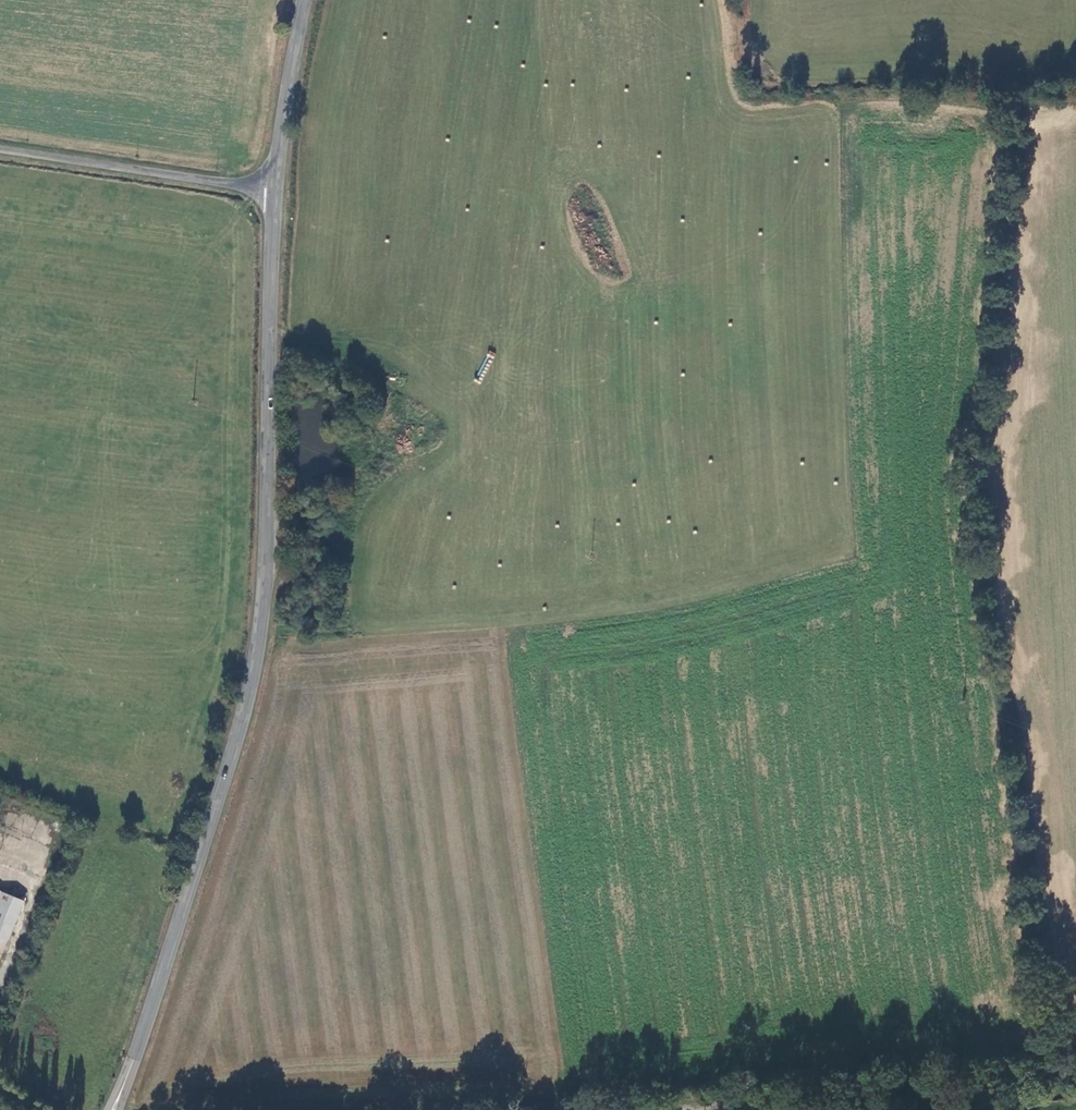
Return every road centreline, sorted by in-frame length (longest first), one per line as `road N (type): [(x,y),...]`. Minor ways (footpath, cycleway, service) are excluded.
road 1 (secondary): [(275,190),(256,657),(174,944),(118,1104)]
road 2 (track): [(666,1109),(1075,1067)]
road 3 (unclassified): [(0,149),(275,190)]
road 4 (secondary): [(304,0),(275,190)]

